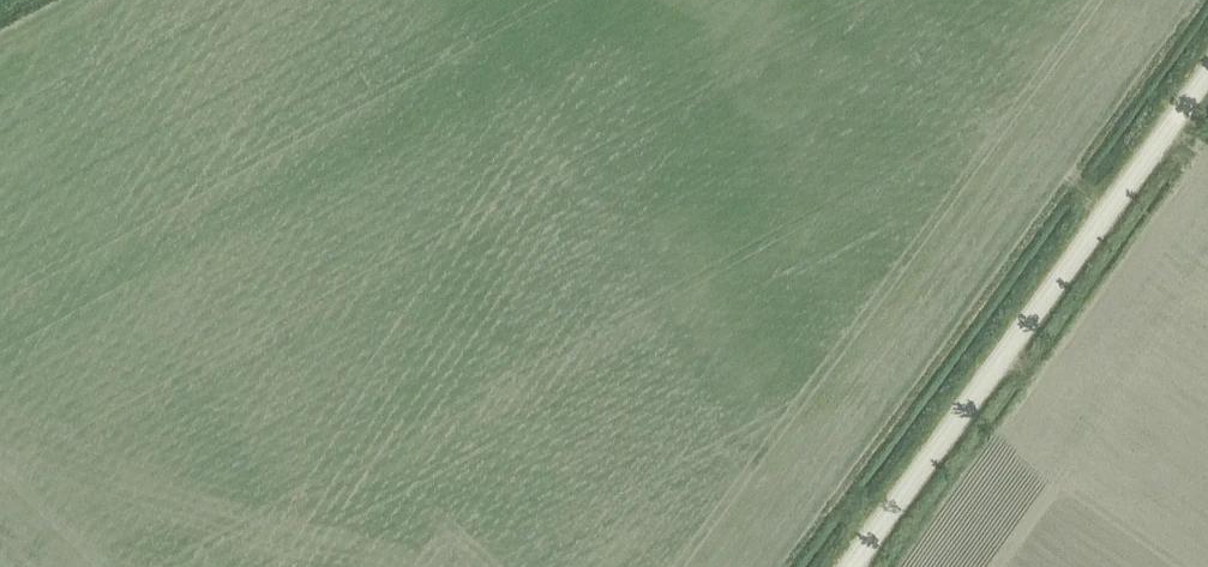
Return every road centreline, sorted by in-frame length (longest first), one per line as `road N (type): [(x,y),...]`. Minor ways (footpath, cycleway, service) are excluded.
road 1 (tertiary): [(847,566),(1207,74)]

